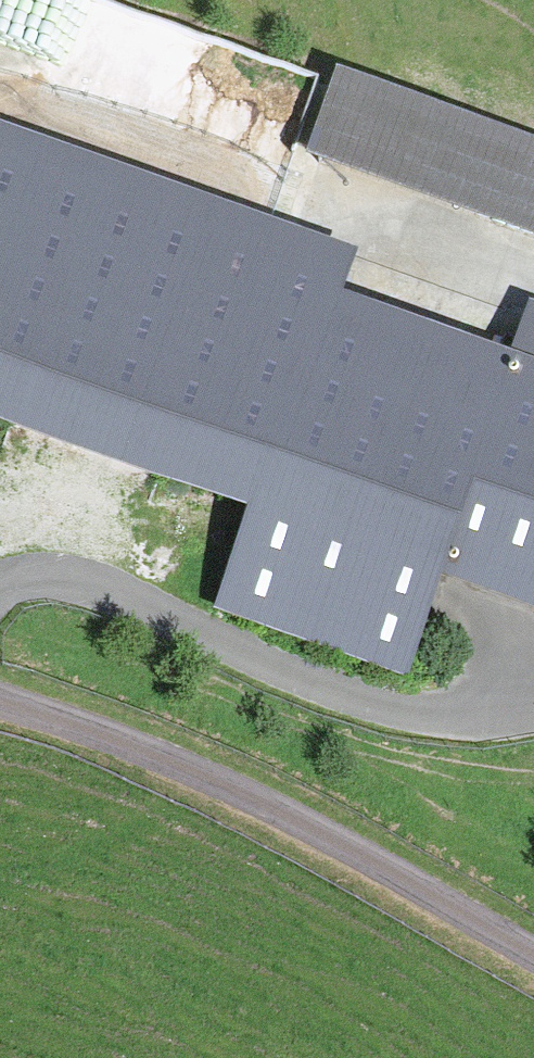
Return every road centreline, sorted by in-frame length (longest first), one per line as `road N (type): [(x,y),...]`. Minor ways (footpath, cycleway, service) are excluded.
road 1 (unclassified): [(0,705),(188,775),(293,825),(533,962)]
road 2 (track): [(533,706),(448,715),(392,709),(273,668),(97,587),(49,581),(0,592)]

